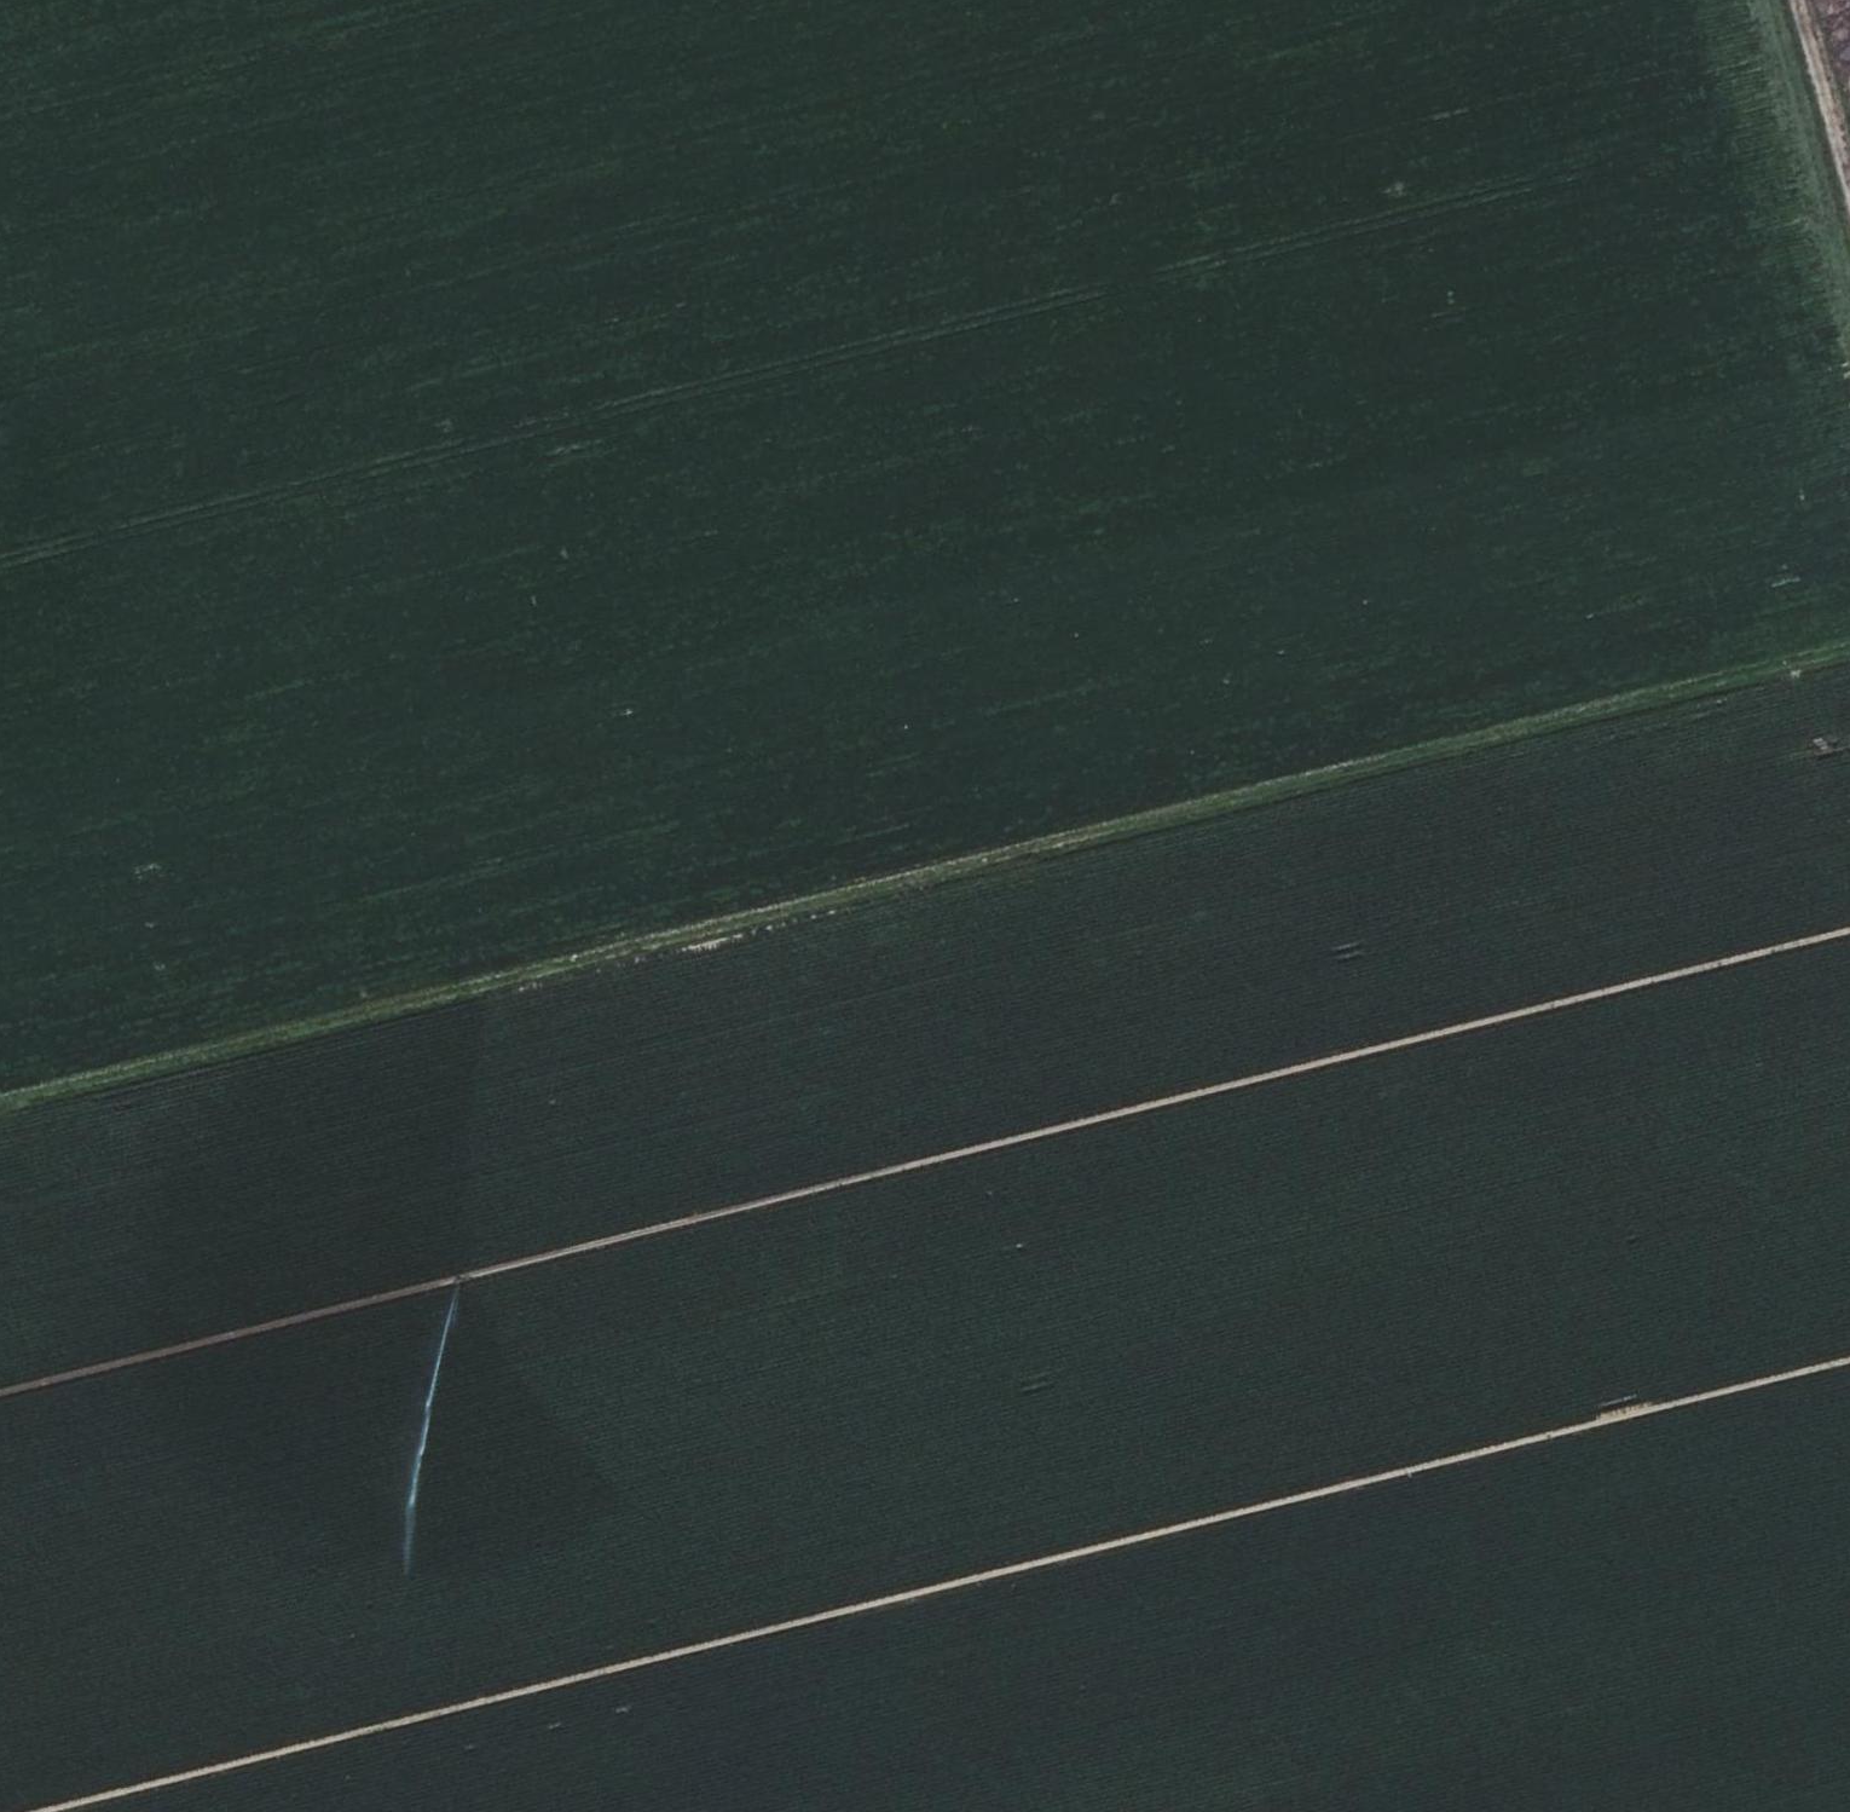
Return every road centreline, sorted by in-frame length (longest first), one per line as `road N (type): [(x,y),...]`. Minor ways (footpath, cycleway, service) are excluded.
road 1 (track): [(1791,0),(1849,198)]

